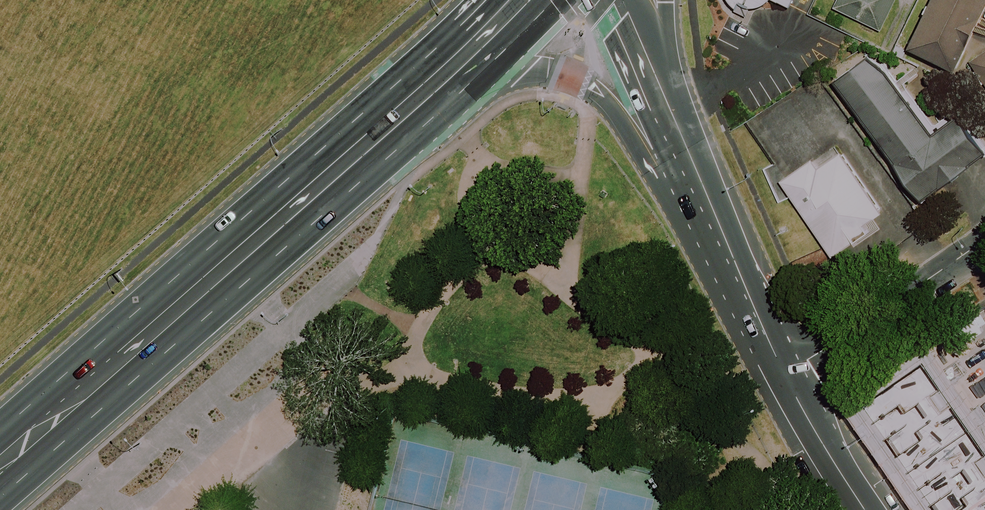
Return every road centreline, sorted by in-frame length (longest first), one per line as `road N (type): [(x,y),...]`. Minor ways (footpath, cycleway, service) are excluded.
road 1 (secondary): [(0,432),(487,0)]
road 2 (secondary): [(454,100),(0,497)]
road 3 (secondary): [(711,206),(676,194),(590,85),(528,69),(454,100)]
road 4 (residential): [(984,248),(783,371)]
road 5 (secondary): [(783,371),(711,206)]
road 6 (secondary): [(867,509),(783,371)]
road 7 (secondary): [(678,138),(613,0)]
road 8 (secondary): [(558,0),(454,100)]
road 9 (secondary): [(666,0),(678,138)]

